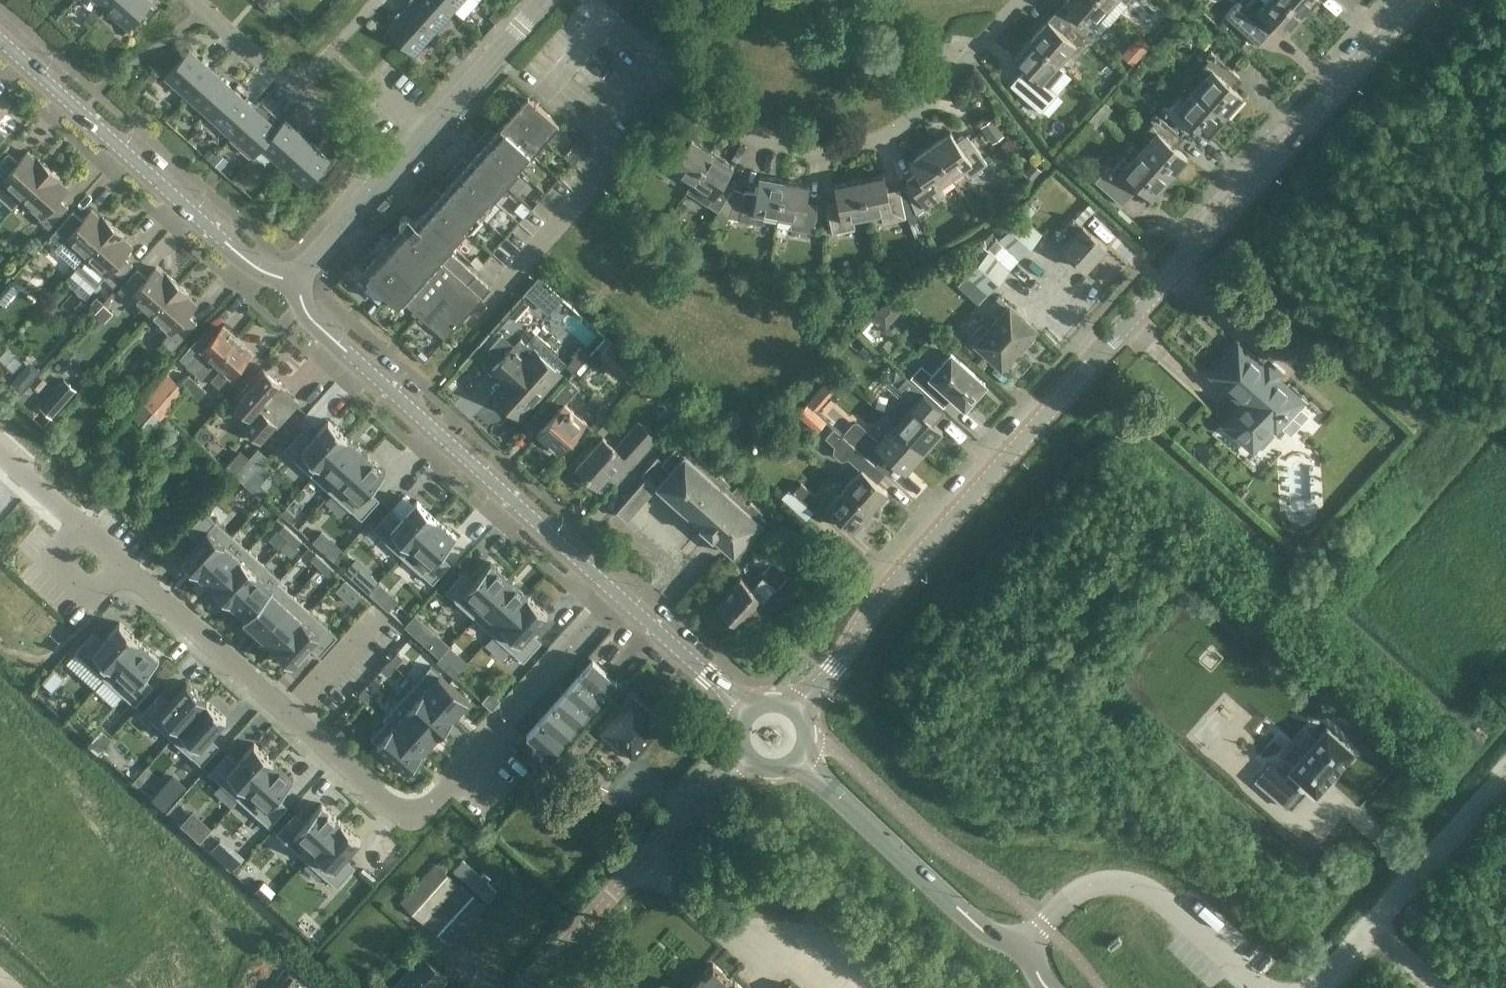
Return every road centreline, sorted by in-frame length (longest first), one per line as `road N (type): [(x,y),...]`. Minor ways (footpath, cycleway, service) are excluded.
road 1 (tertiary): [(800,708),(1173,267),(1416,0)]
road 2 (residential): [(623,599),(444,794),(423,812),(401,814),(77,524)]
road 3 (residential): [(592,0),(733,126),(776,145),(827,151),(893,131),(921,111),(1020,0)]
road 4 (tertiary): [(623,599),(309,316),(295,279)]
road 5 (tertiary): [(295,279),(261,269),(229,246),(0,37)]
road 6 (residential): [(295,279),(545,0)]
road 7 (tertiary): [(528,987),(688,809),(745,760)]
road 8 (unclassified): [(1258,987),(1132,884),(1084,891),(1021,951)]
road 9 (tertiary): [(1021,951),(990,936),(802,760)]
road 10 (unclassified): [(1317,987),(1377,930),(1505,770)]
road 11 (tertiary): [(745,710),(623,599)]

